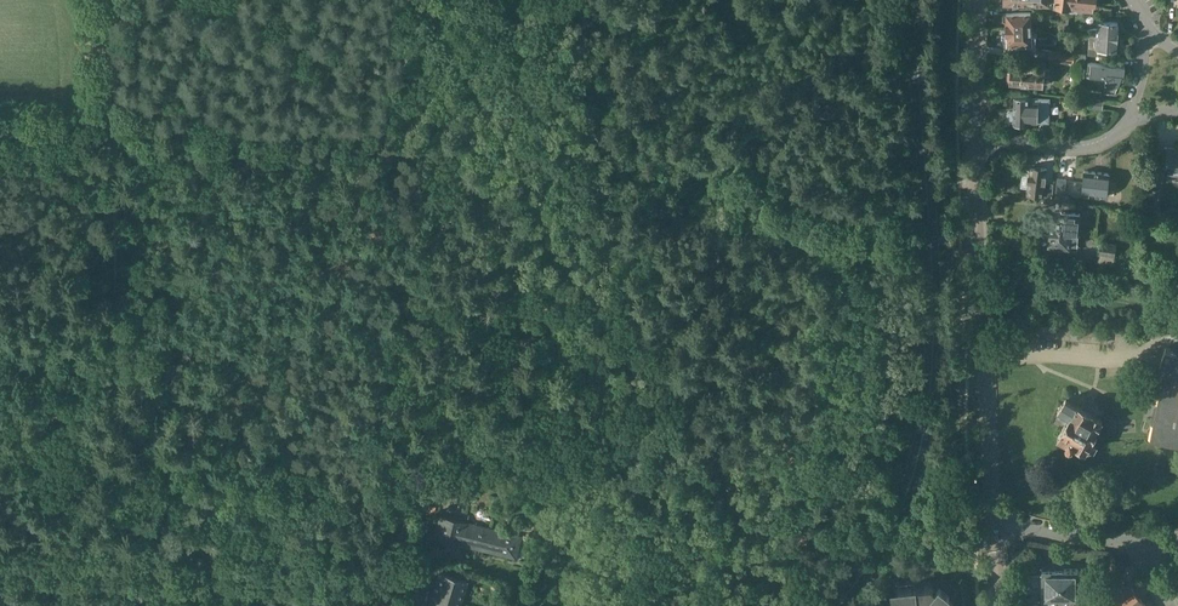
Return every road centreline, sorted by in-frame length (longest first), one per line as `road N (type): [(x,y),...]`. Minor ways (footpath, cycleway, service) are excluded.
road 1 (primary): [(835,605),(888,539),(919,472),(926,410),(914,0)]
road 2 (residential): [(994,524),(972,141)]
road 3 (track): [(358,565),(89,559)]
road 4 (residential): [(972,141),(1075,149),(1097,144),(1128,121)]
road 5 (residential): [(994,524),(1139,541)]
road 6 (residential): [(972,141),(975,0)]
road 7 (track): [(433,497),(421,498),(409,573),(358,565)]

